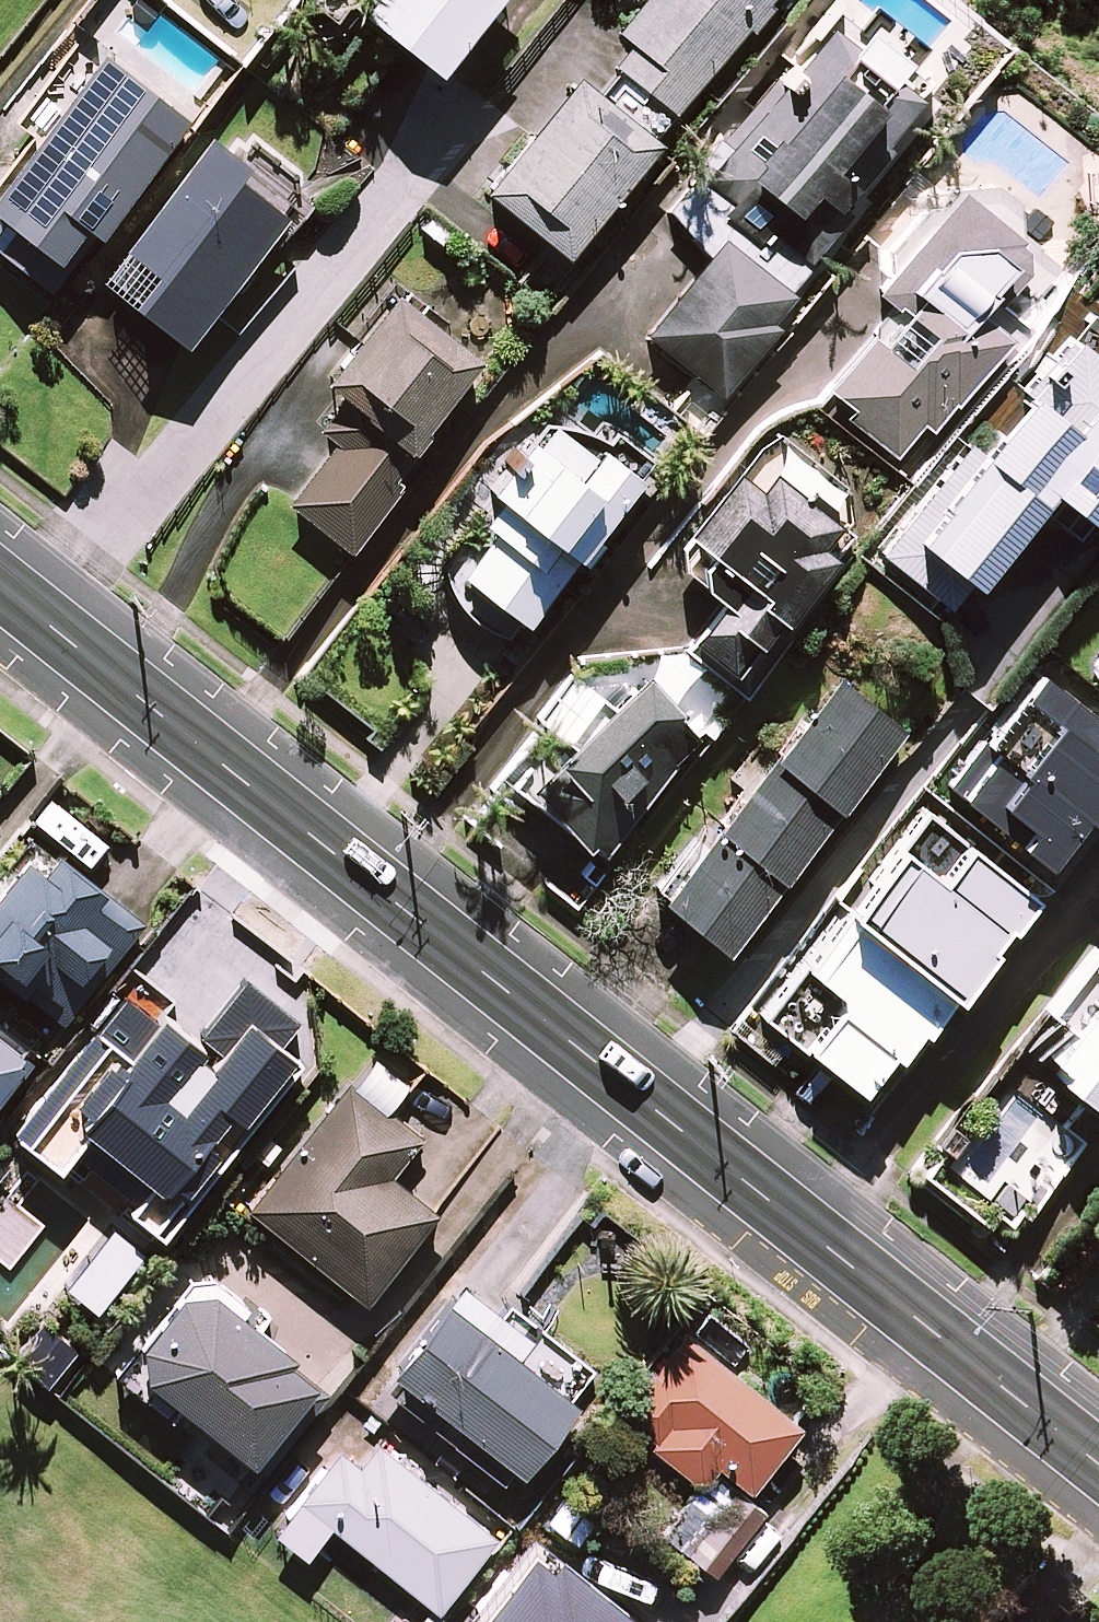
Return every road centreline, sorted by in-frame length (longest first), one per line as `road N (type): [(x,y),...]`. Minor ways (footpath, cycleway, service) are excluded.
road 1 (tertiary): [(0,589),(1098,1464)]

